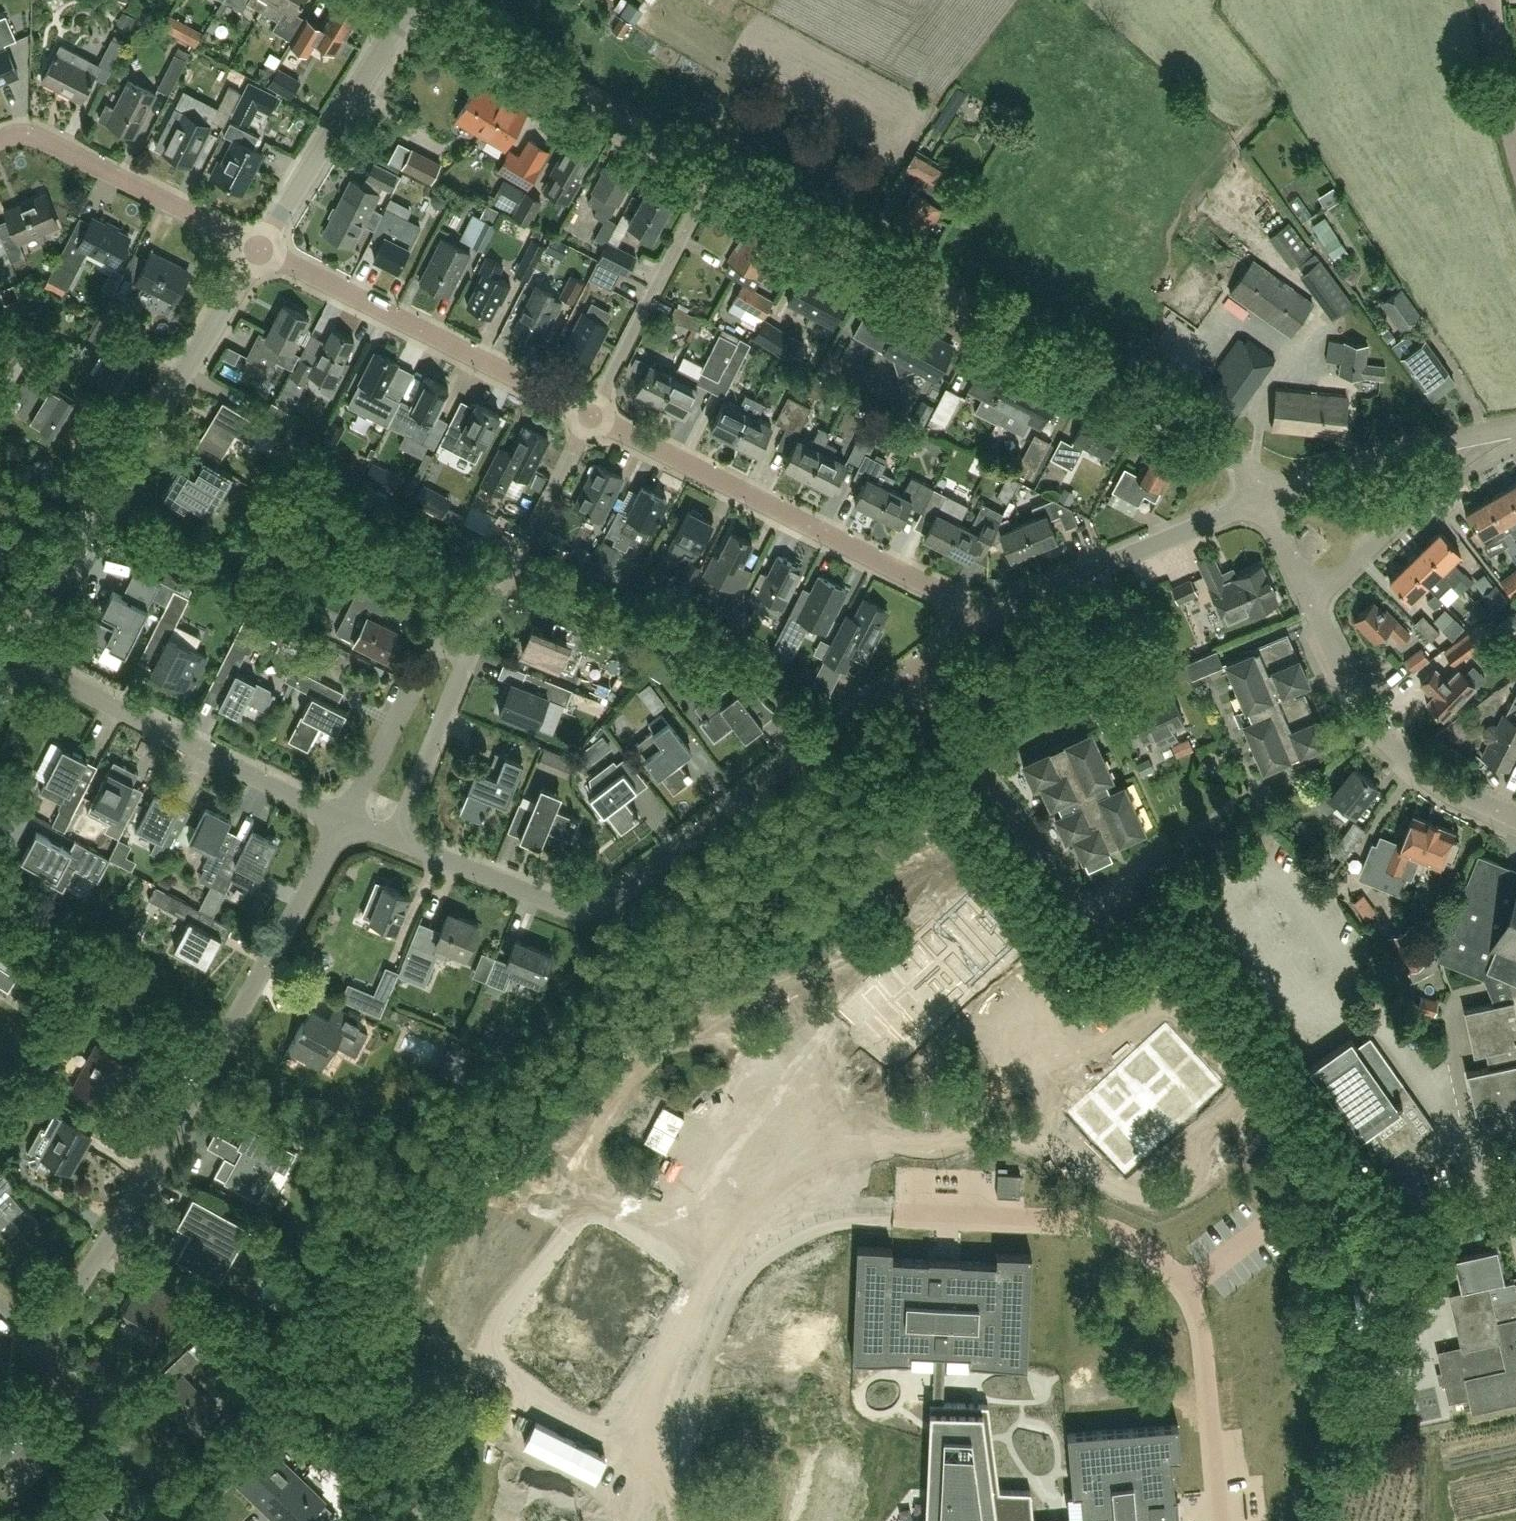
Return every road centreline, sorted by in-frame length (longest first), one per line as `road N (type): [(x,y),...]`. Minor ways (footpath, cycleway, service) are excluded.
road 1 (residential): [(715,173),(1188,418),(1239,458),(1263,497)]
road 2 (residential): [(36,1351),(142,1188),(343,819)]
road 3 (residential): [(908,674),(601,909),(565,909),(395,840)]
road 4 (unclassified): [(1222,1520),(1191,1287),(1143,1248),(1099,1227),(907,1214)]
road 5 (residential): [(13,653),(260,248)]
road 6 (residential): [(986,616),(591,415)]
road 7 (residential): [(591,415),(260,248)]
road 8 (residential): [(343,819),(13,653)]
road 9 (residential): [(424,0),(715,173)]
road 10 (residential): [(908,674),(1104,940)]
road 11 (residential): [(1515,821),(1410,765),(1372,726),(1314,604)]
road 12 (residential): [(1263,497),(986,616)]
road 13 (residential): [(260,248),(404,0)]
road 14 (residential): [(260,248),(46,141),(0,140)]
road 15 (residential): [(591,415),(715,173)]
road 16 (residential): [(471,653),(591,415)]
road 17 (residential): [(1314,604),(1485,433)]
road 18 (residential): [(1263,497),(1348,461),(1485,433)]
road 19 (residential): [(193,1520),(36,1351)]
road 20 (residential): [(343,819),(428,657),(447,646),(471,653)]
road 21 (residential): [(395,840),(471,653)]
road 22 (residential): [(1515,143),(1489,0)]

